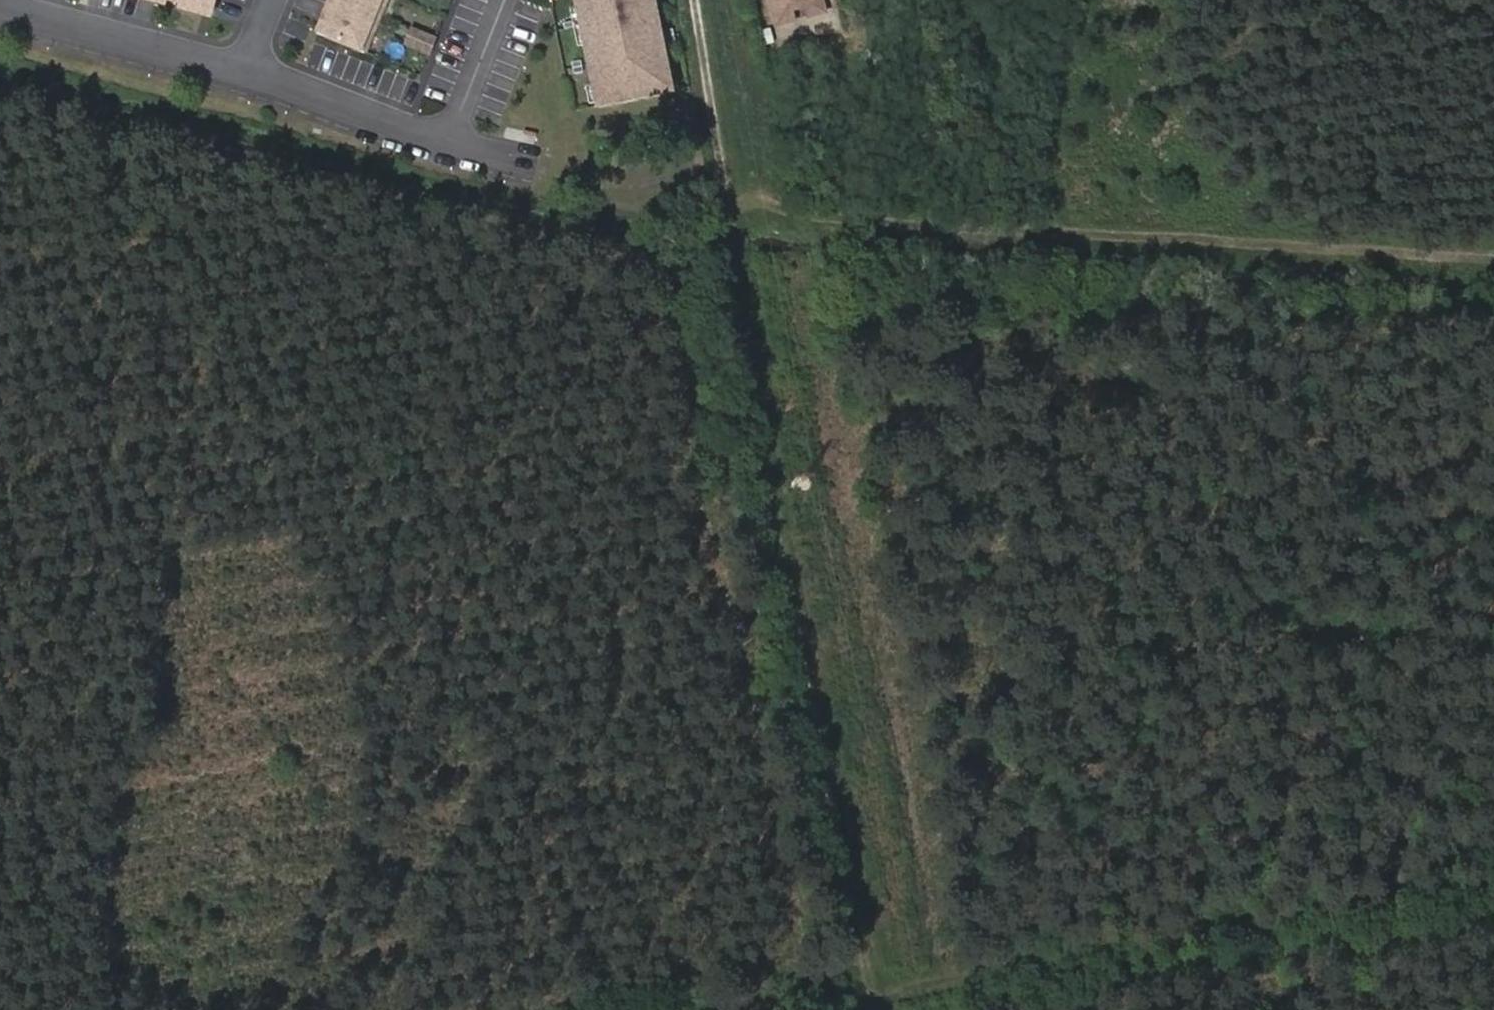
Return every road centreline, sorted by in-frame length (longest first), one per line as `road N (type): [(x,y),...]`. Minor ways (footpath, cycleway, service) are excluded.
road 1 (track): [(725,0),(922,1009)]
road 2 (residential): [(254,72),(506,159)]
road 3 (residential): [(0,6),(254,72)]

